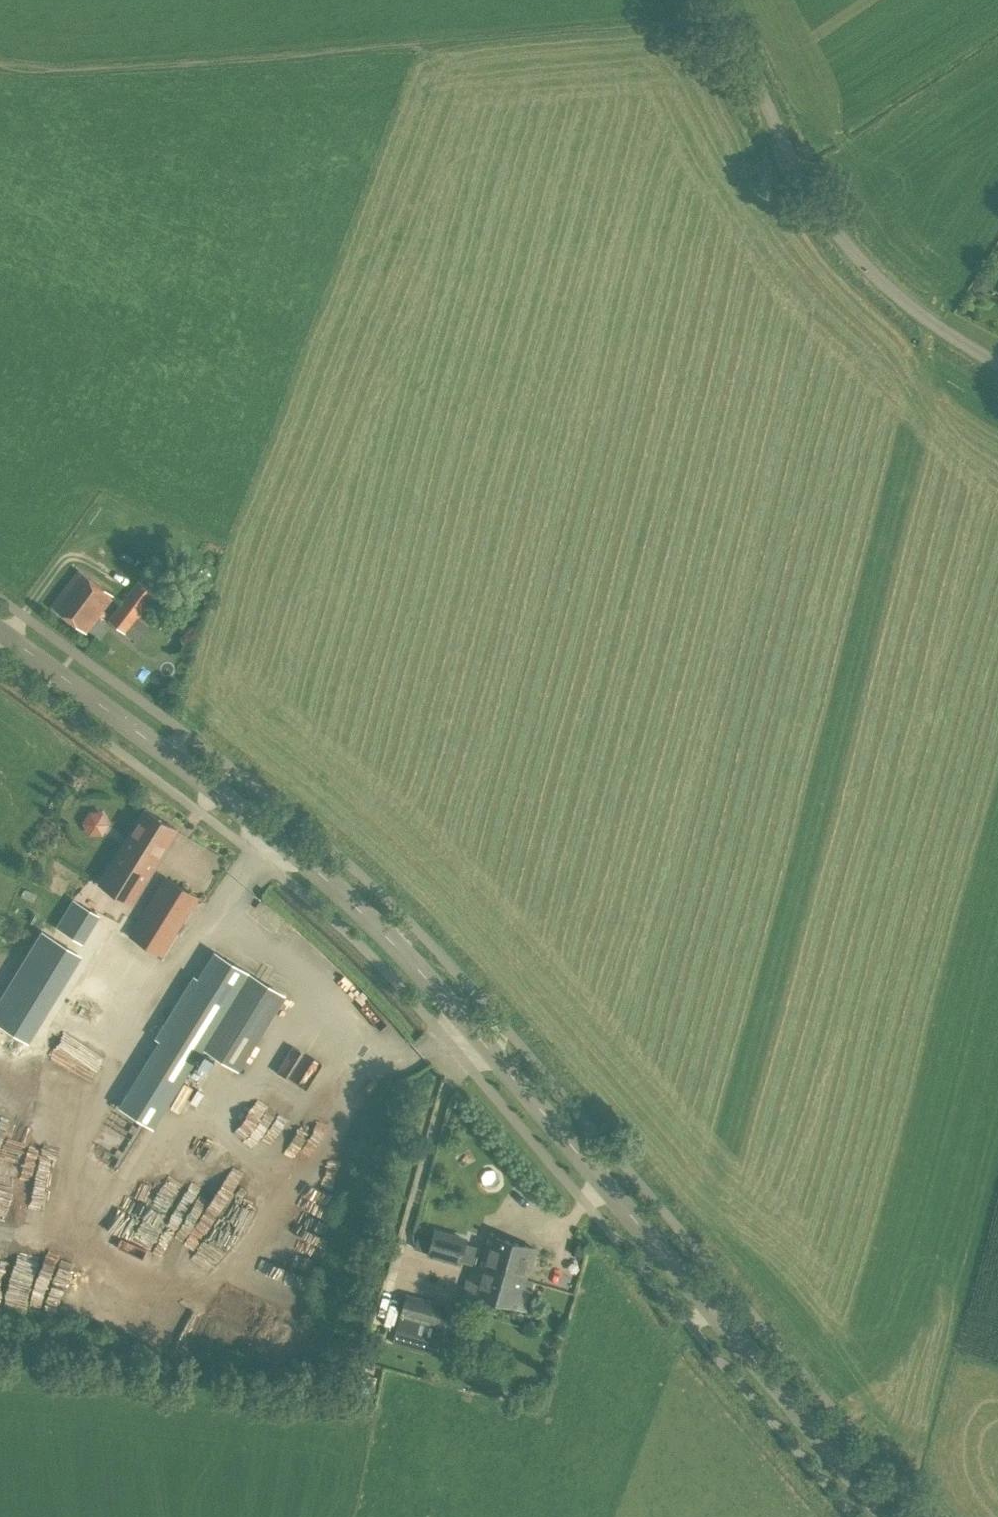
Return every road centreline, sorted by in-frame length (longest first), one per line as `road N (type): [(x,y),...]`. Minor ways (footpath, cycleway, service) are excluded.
road 1 (tertiary): [(891,1516),(333,884),(0,633)]
road 2 (unclassified): [(997,361),(914,310),(817,205),(717,0)]

